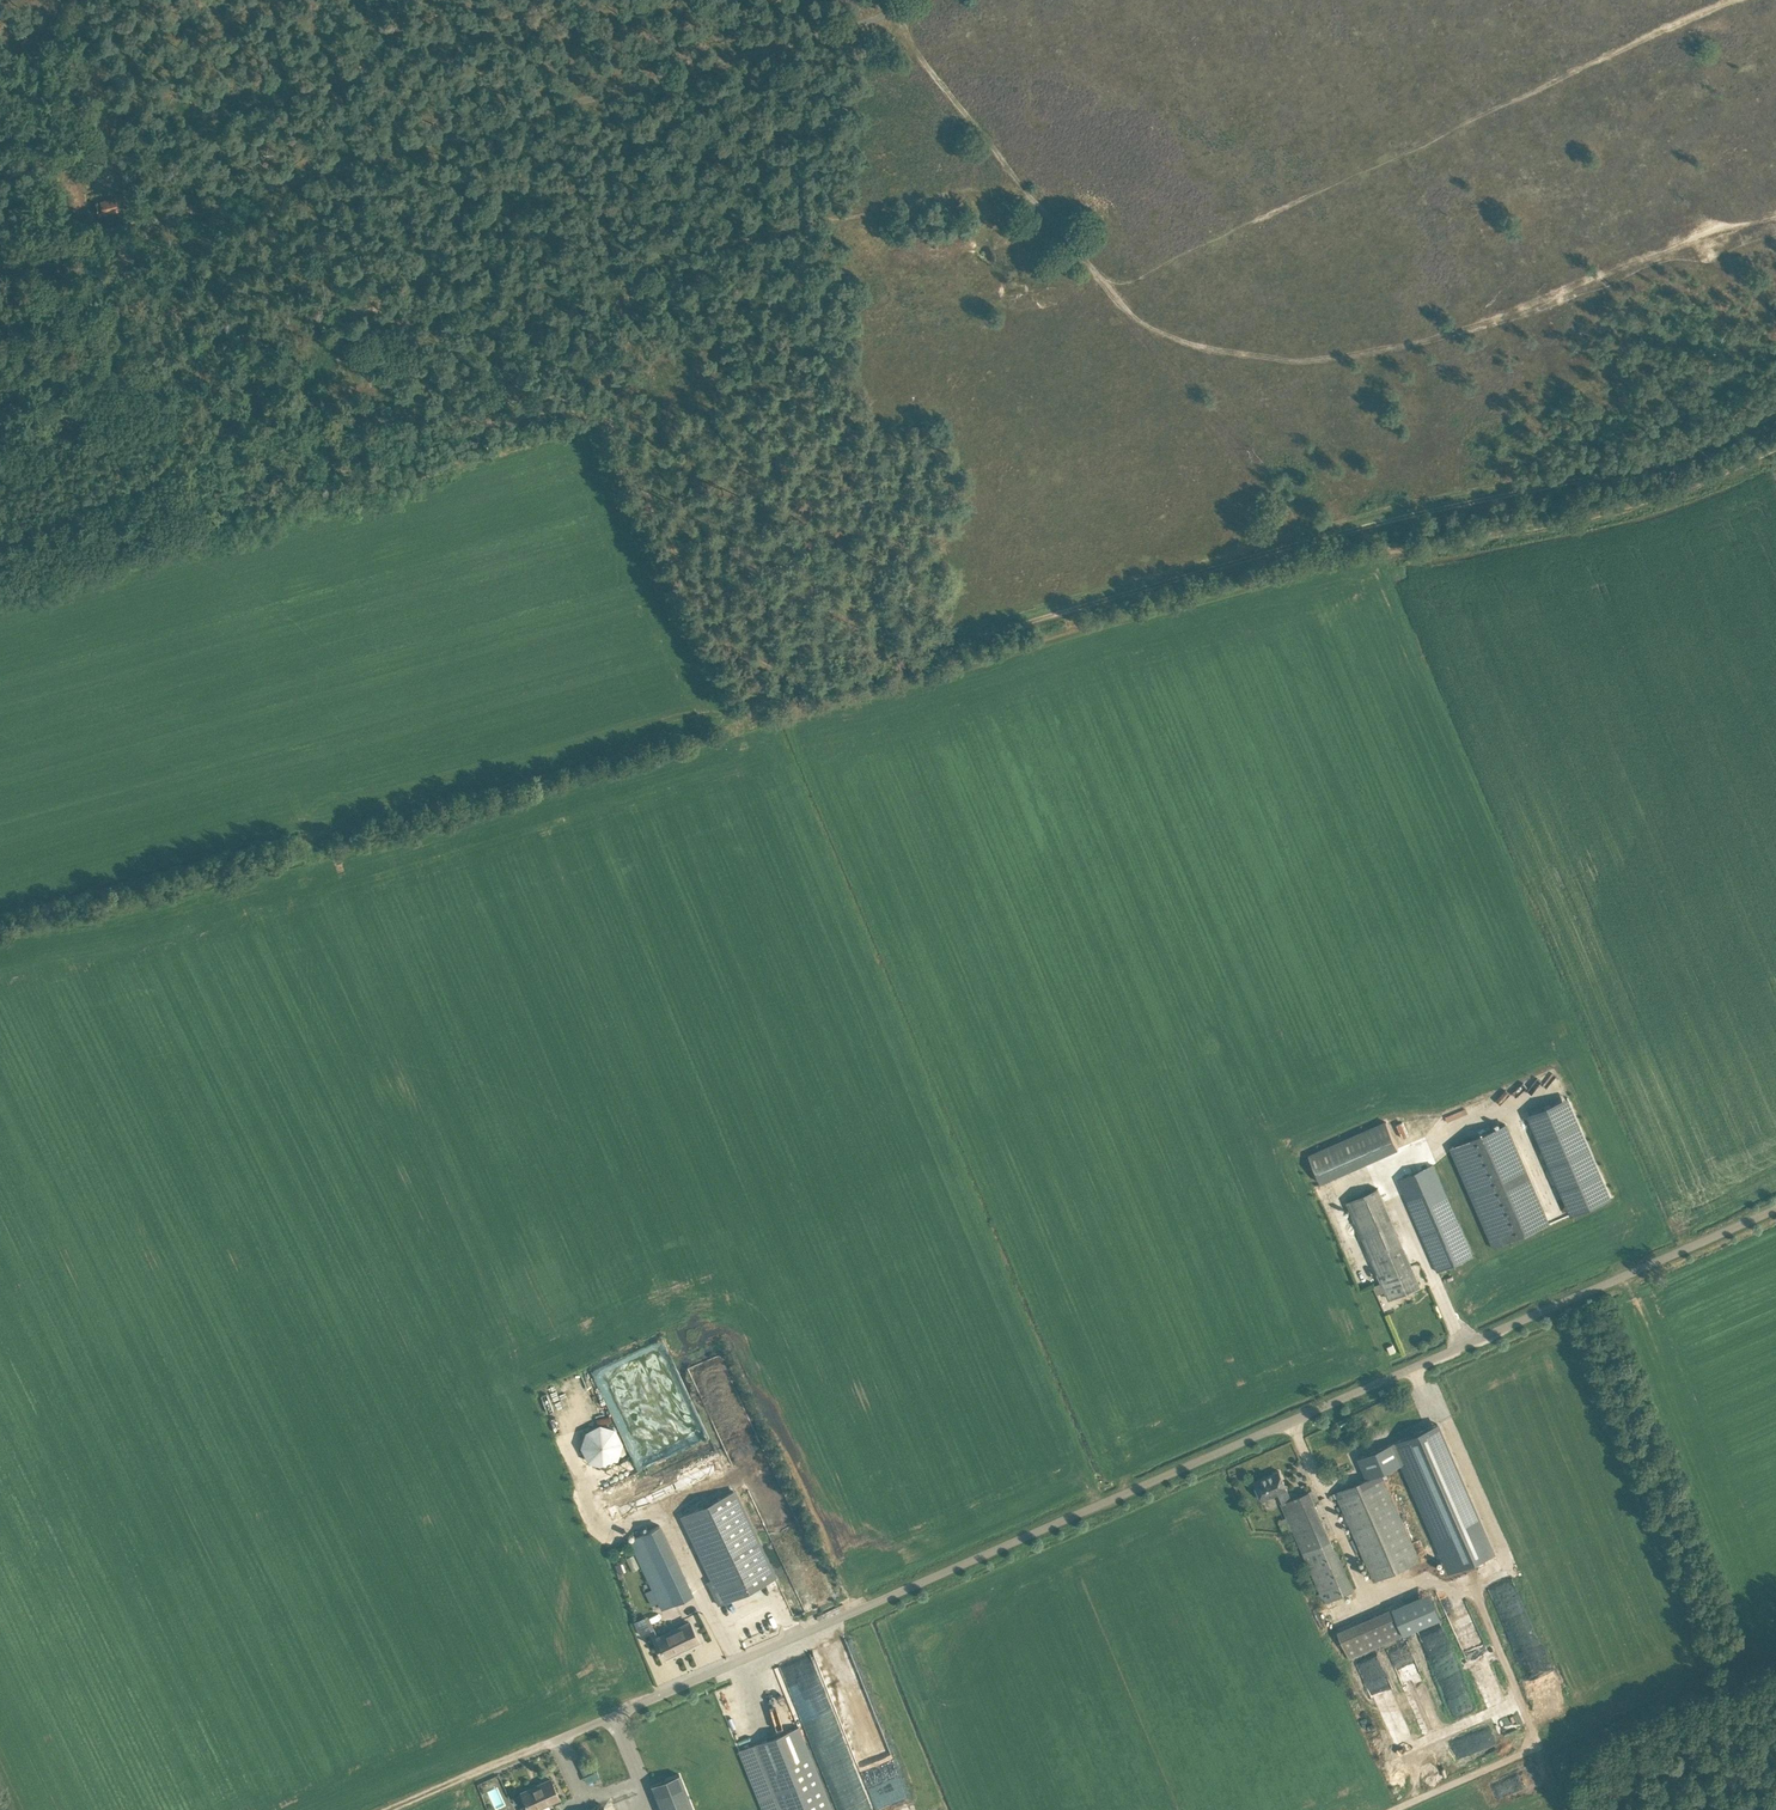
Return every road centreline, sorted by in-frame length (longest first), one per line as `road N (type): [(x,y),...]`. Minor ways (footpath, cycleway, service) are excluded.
road 1 (track): [(115,230),(168,428),(231,459),(276,467),(348,462),(496,418),(579,410),(611,428),(704,613),(839,677),(1634,465),(1775,409)]
road 2 (unclassified): [(547,1743),(1775,1207)]
road 3 (track): [(604,1536),(533,1386),(309,834)]
road 4 (track): [(1775,219),(1410,345),(1354,356),(1167,329),(1110,288)]
road 5 (track): [(1110,288),(898,25),(898,11)]
road 6 (track): [(1396,1809),(1536,1750),(1470,1583)]
road 7 (track): [(547,1743),(392,1809)]
road 8 (track): [(100,235),(79,187),(0,115)]

